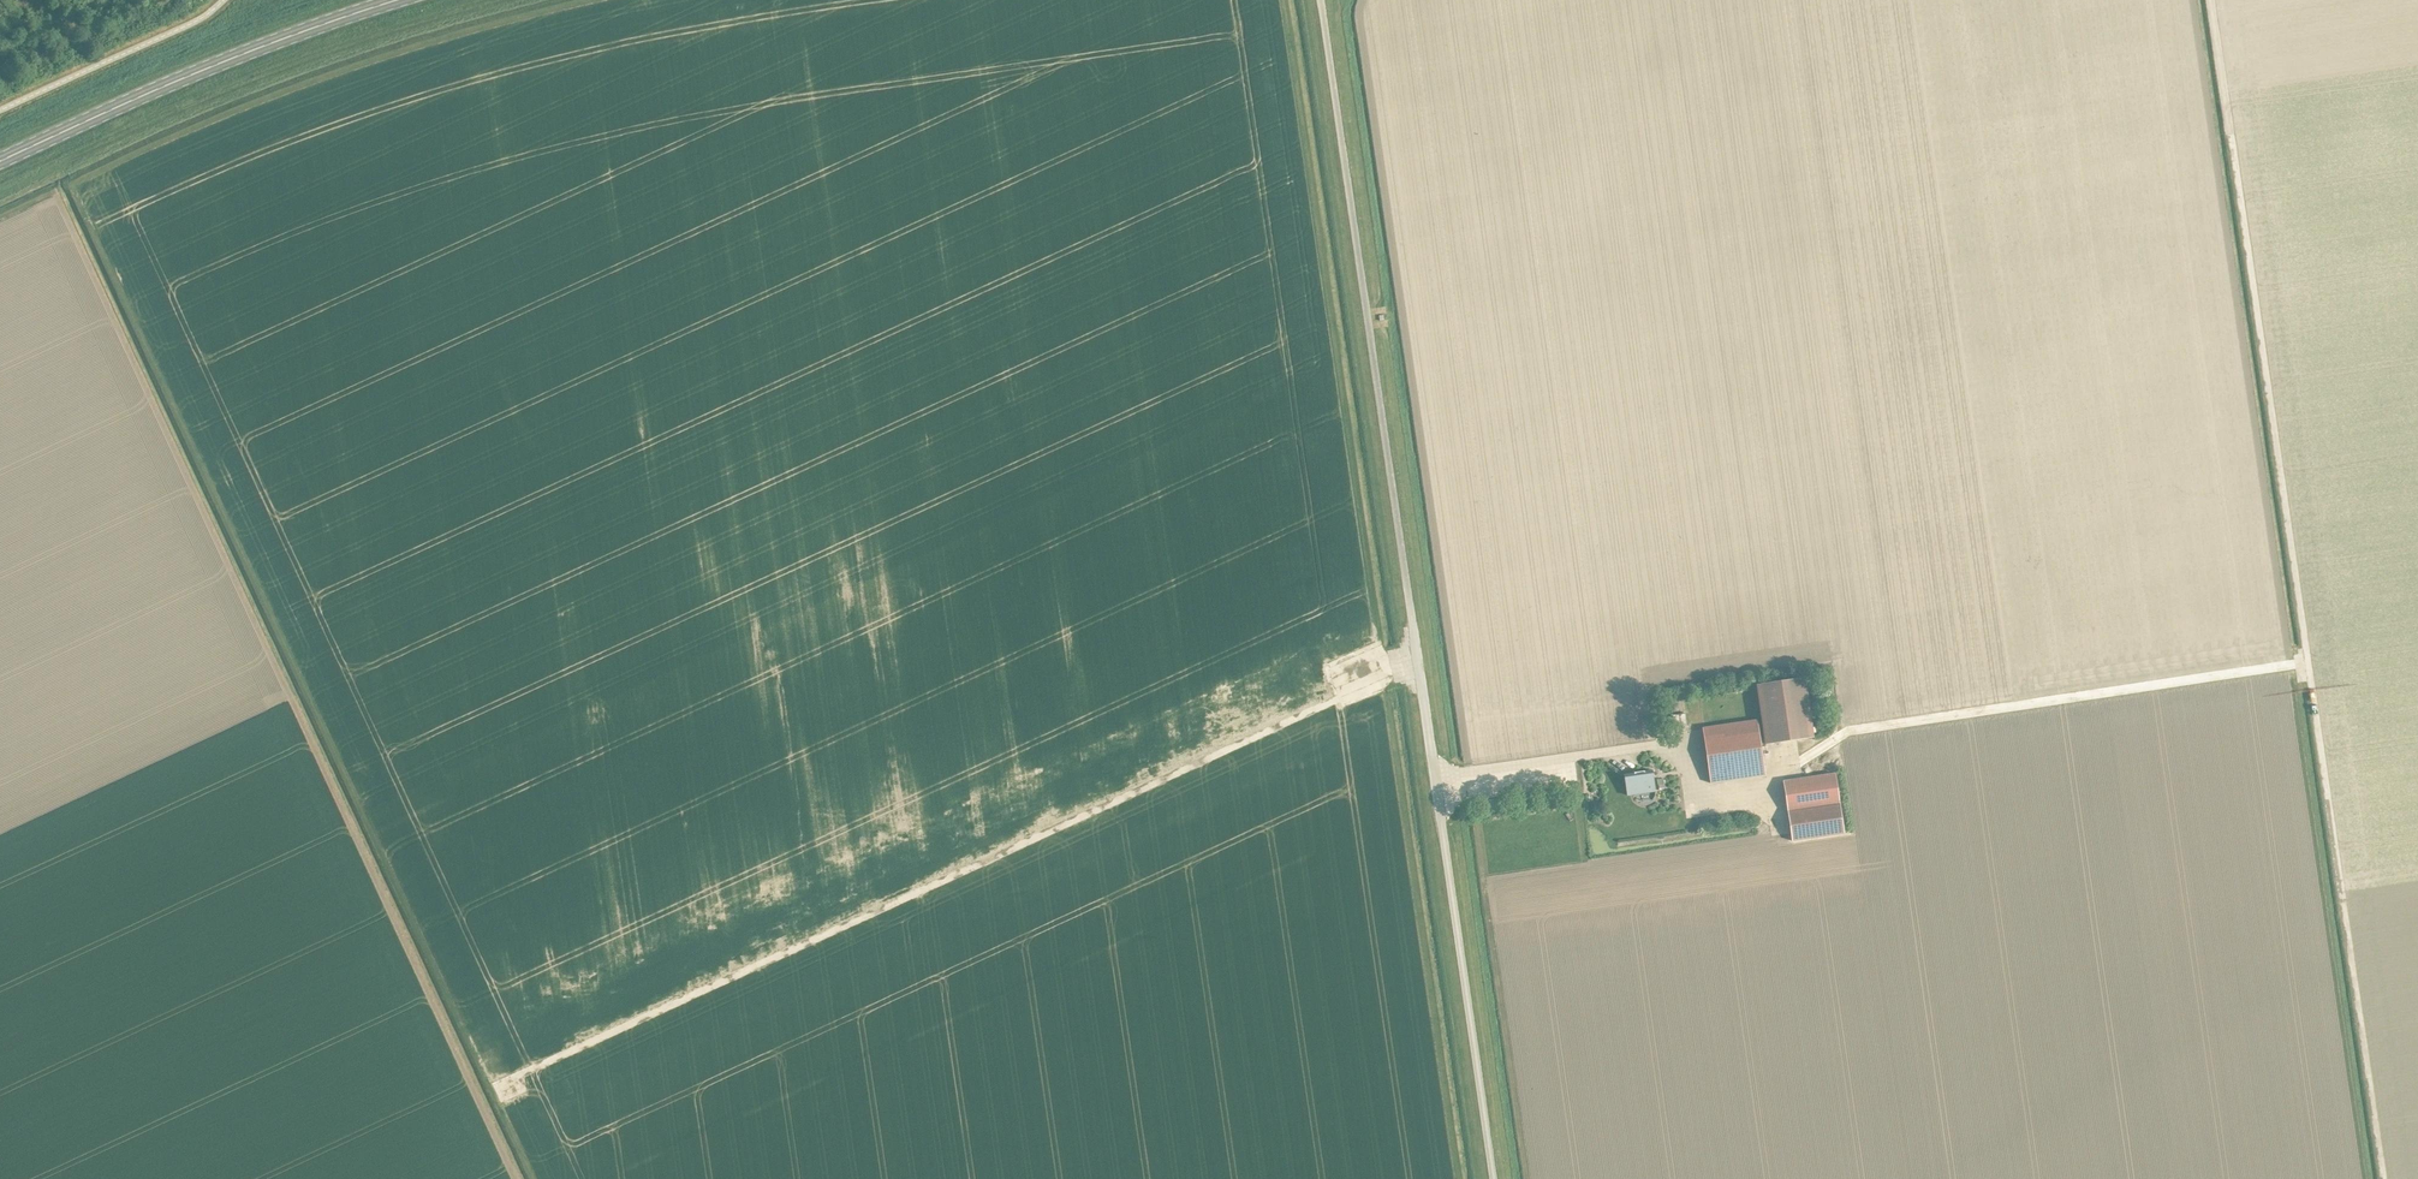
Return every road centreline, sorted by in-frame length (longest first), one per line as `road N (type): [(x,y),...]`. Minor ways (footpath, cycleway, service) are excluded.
road 1 (unclassified): [(1494,1178),(1318,0)]
road 2 (track): [(1416,660),(518,1076)]
road 3 (primary): [(0,161),(229,59),(396,0)]

